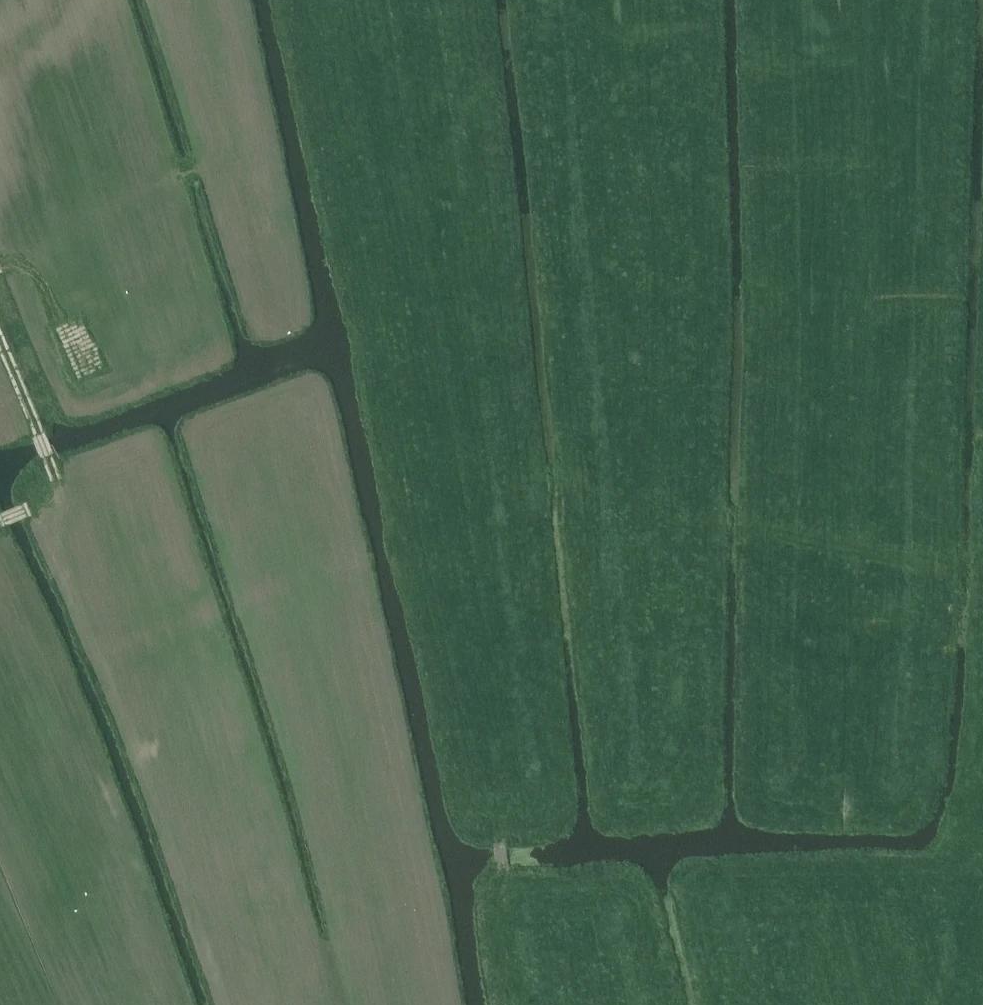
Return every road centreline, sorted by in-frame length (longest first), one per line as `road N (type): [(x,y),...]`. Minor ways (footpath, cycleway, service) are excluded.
road 1 (track): [(982,574),(719,525),(539,480),(489,492),(498,841),(530,1004)]

